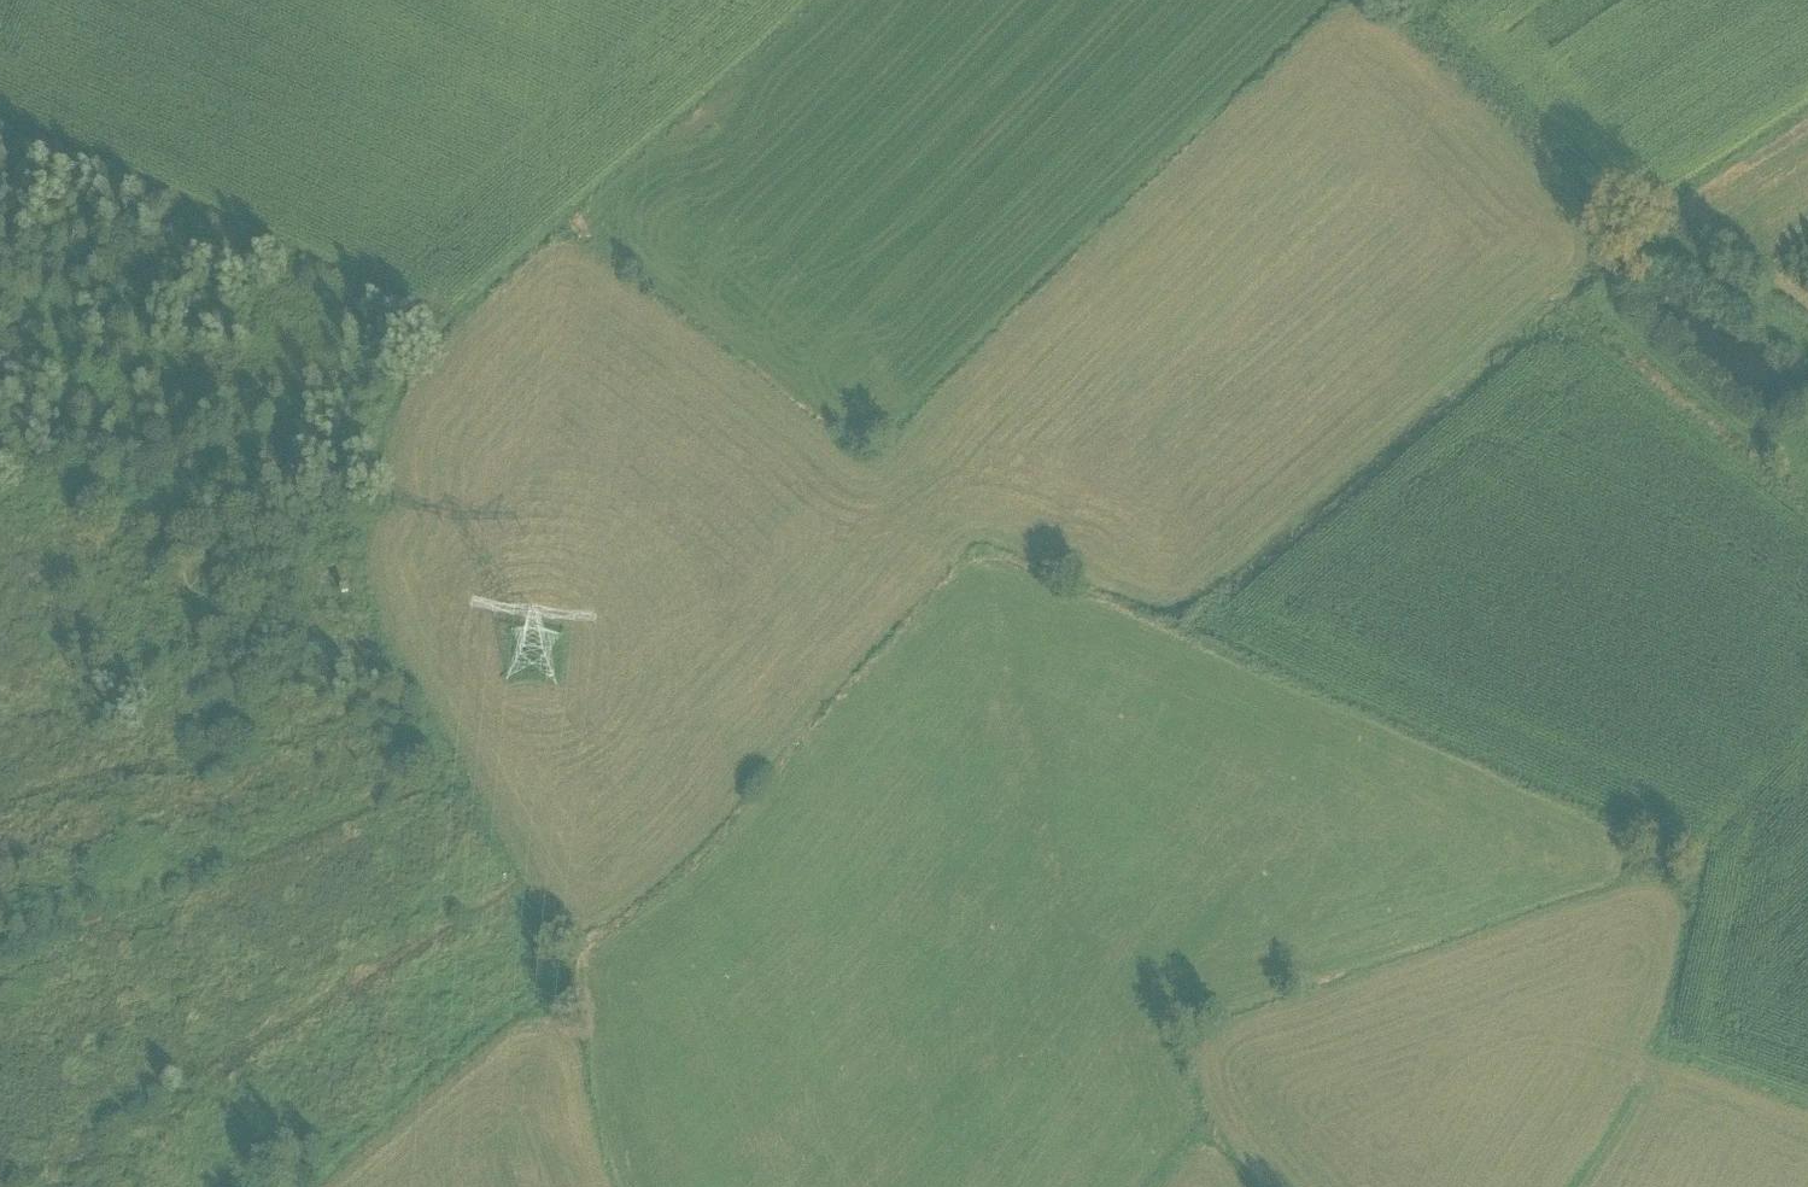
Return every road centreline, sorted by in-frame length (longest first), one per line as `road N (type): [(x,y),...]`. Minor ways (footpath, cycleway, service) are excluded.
road 1 (track): [(1807,690),(1653,879)]

